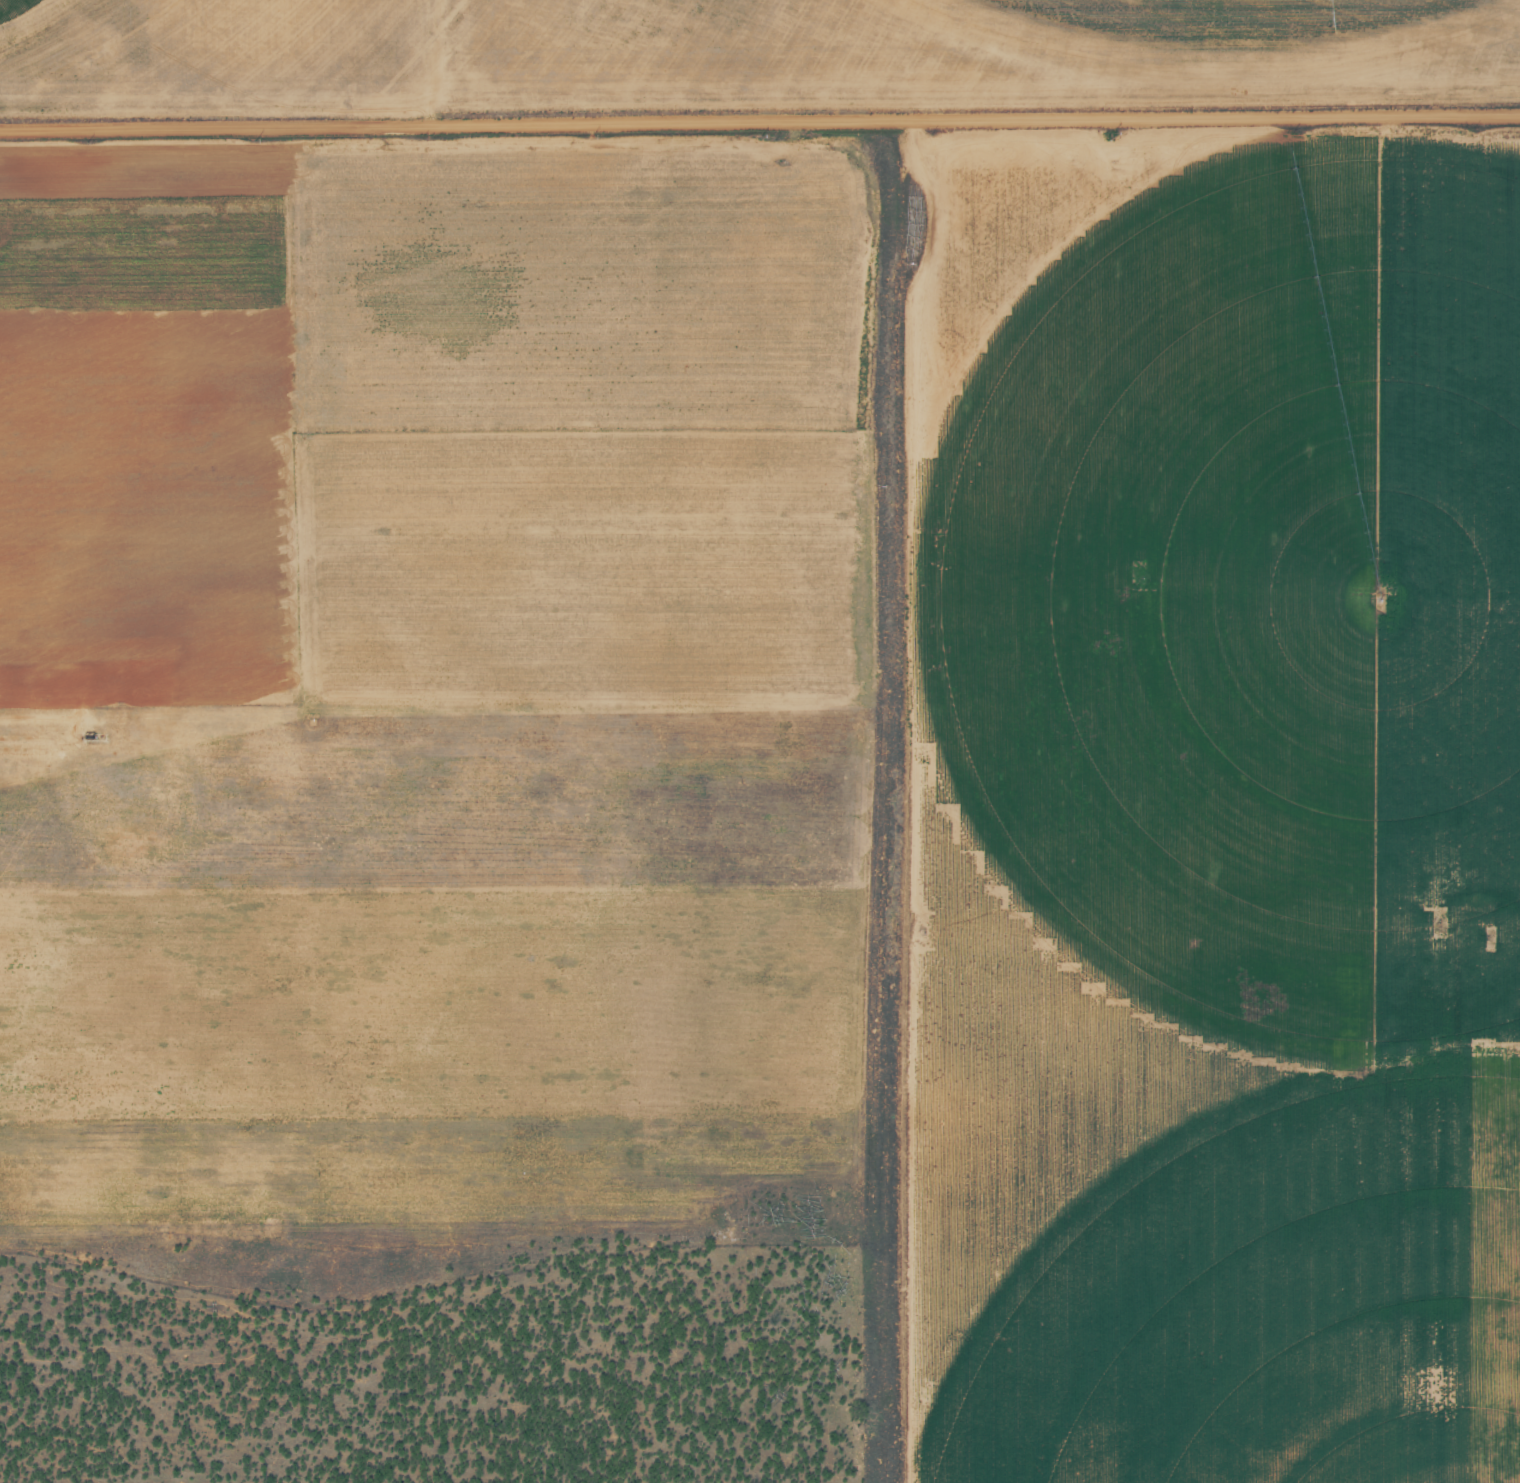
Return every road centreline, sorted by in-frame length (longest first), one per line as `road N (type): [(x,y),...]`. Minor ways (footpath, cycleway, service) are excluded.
road 1 (residential): [(0,146),(1519,124)]
road 2 (residential): [(0,1174),(124,1162)]

